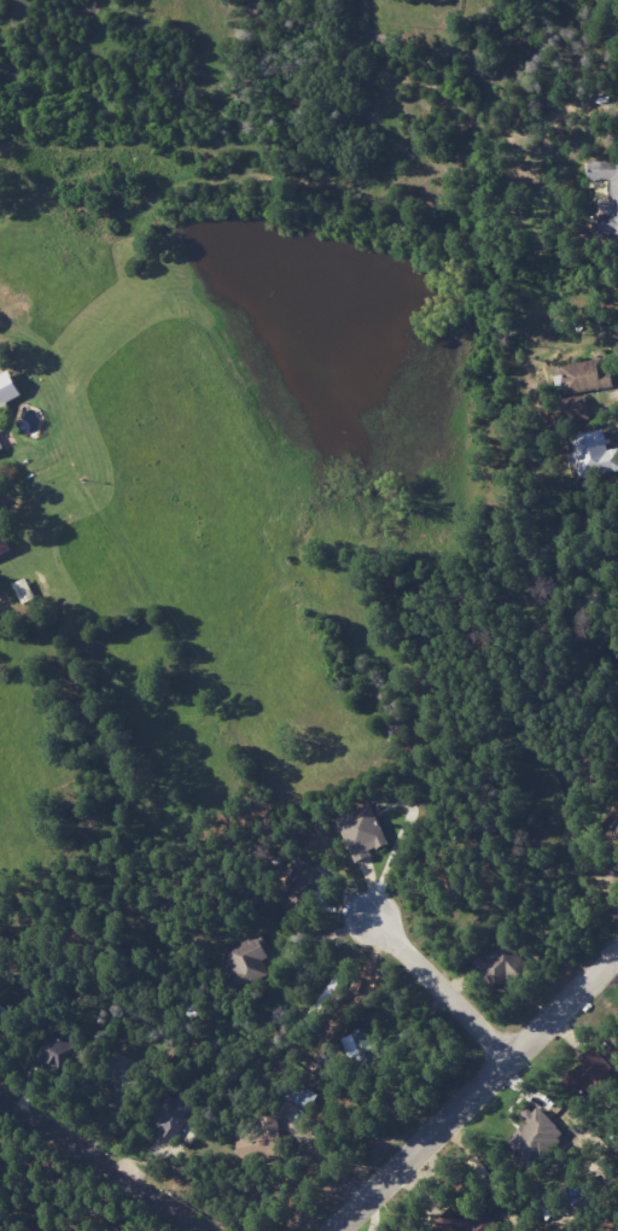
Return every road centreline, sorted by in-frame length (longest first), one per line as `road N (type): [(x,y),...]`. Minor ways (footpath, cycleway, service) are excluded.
road 1 (residential): [(339,1230),(617,953)]
road 2 (tertiary): [(194,1230),(0,1107)]
road 3 (residential): [(512,1057),(351,900)]

